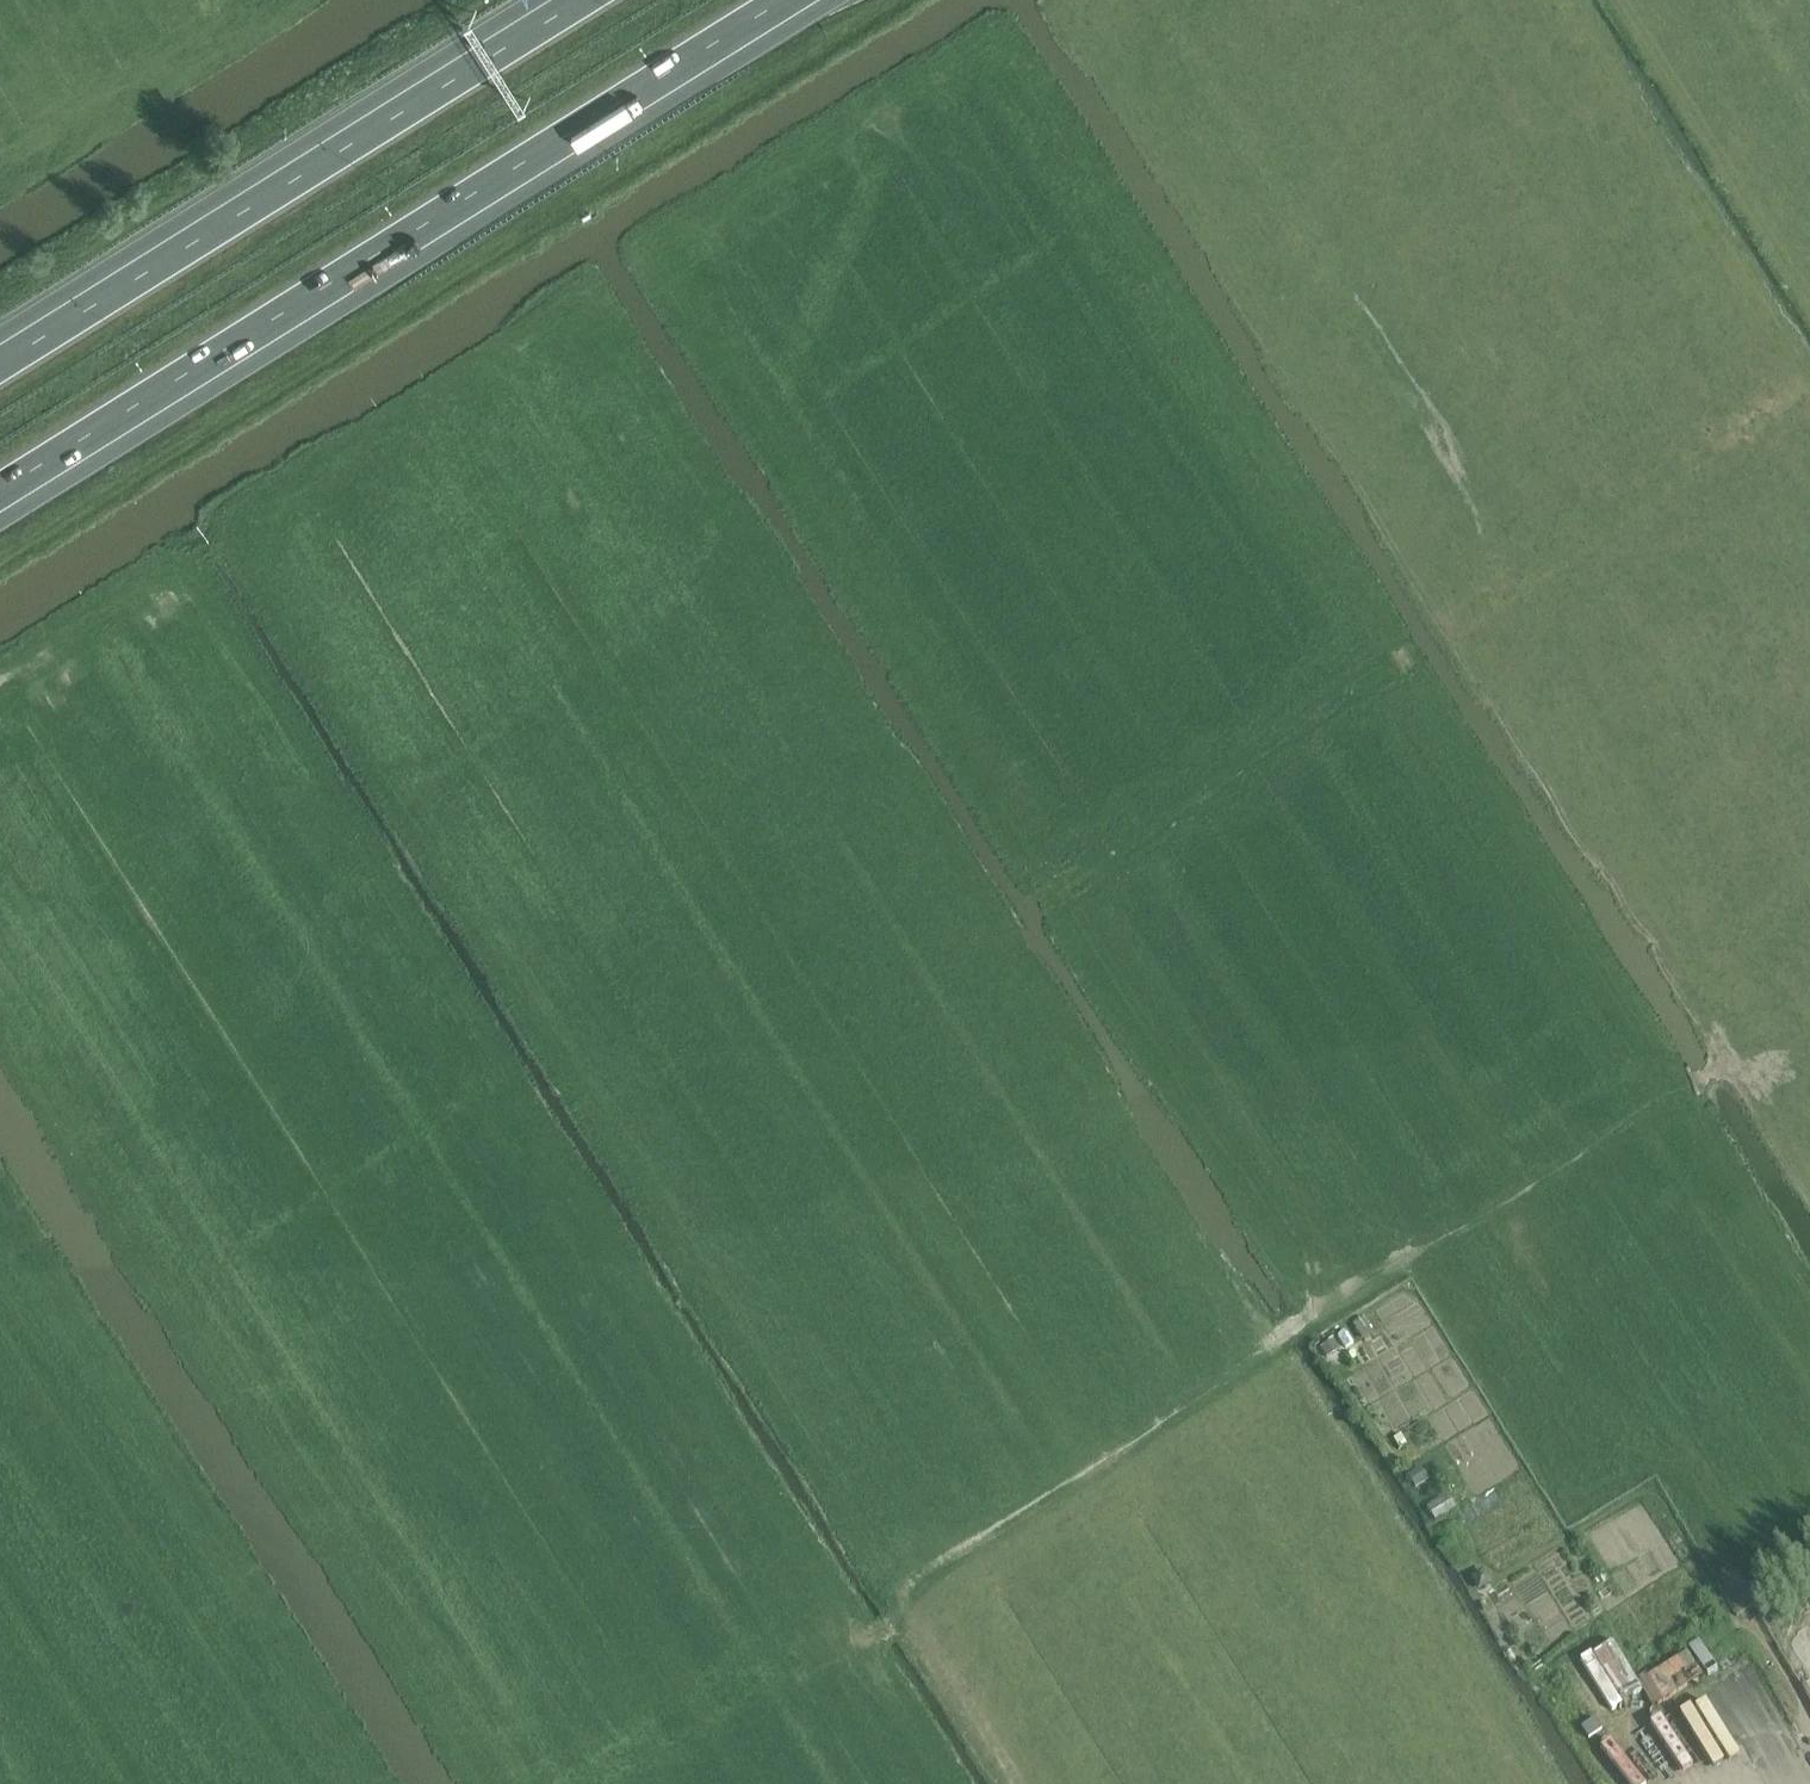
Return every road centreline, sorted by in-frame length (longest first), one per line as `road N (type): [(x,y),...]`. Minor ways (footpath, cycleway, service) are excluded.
road 1 (motorway): [(0,503),(804,0)]
road 2 (motorway): [(581,0),(0,363)]

